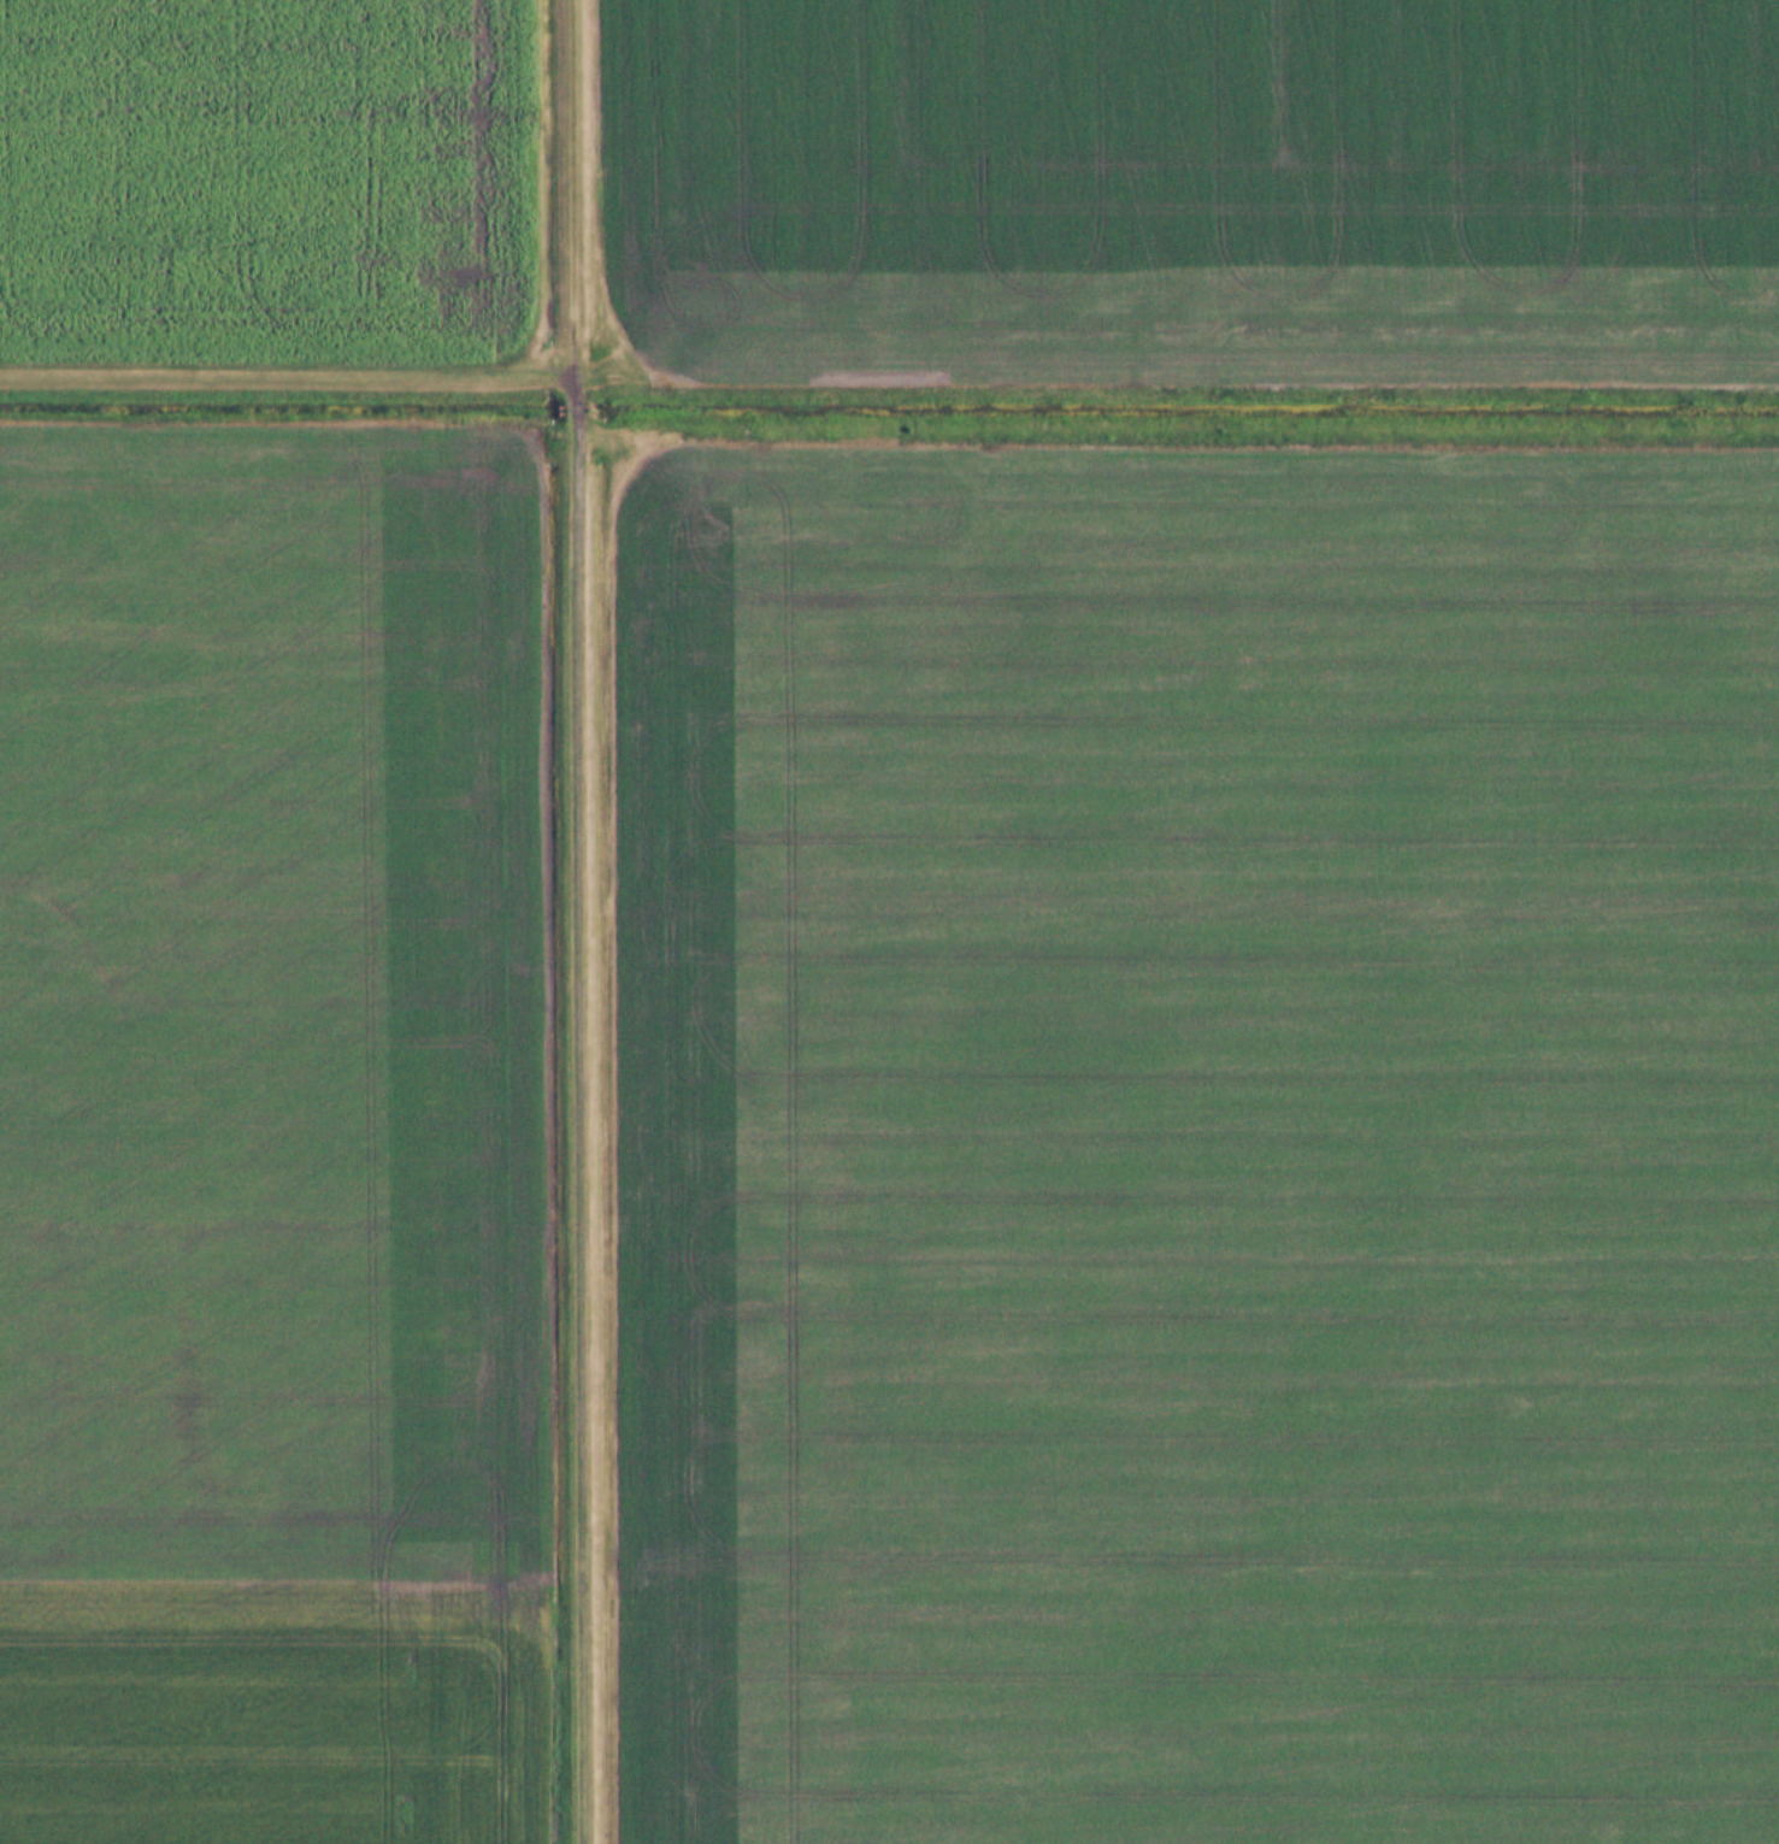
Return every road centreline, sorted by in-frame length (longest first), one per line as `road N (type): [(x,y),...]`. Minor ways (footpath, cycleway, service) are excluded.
road 1 (track): [(585,1843),(575,0)]
road 2 (track): [(576,370),(0,365)]

